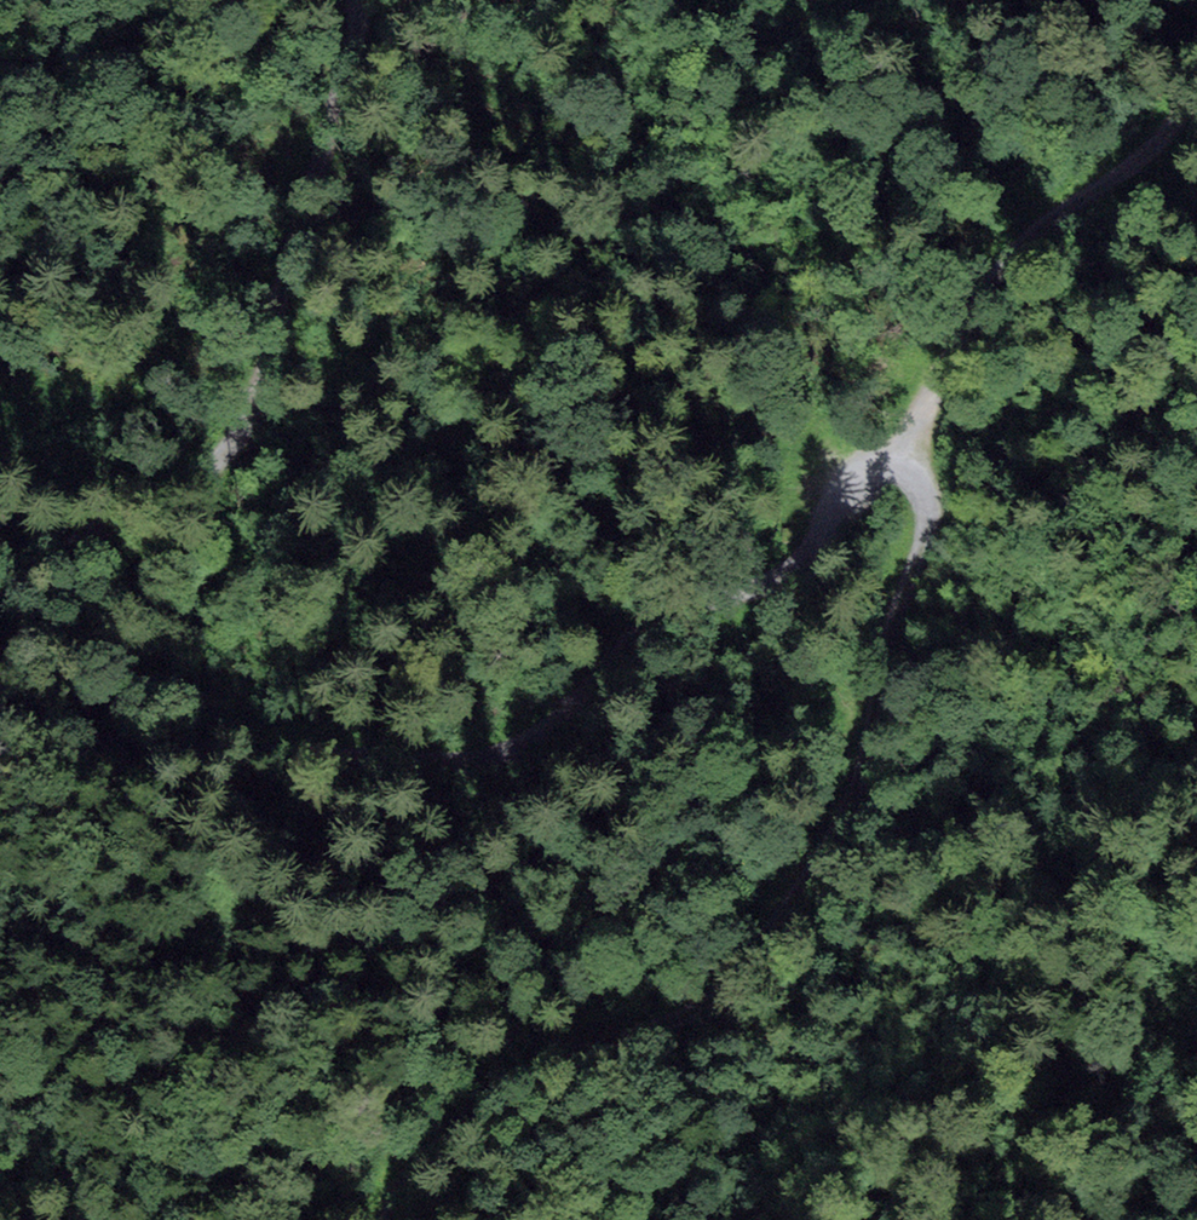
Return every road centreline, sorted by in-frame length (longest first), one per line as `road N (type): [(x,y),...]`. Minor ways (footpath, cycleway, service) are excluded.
road 1 (track): [(0,712),(128,744),(484,760),(529,743),(651,629),(794,576),(870,468),(919,459)]
road 2 (track): [(919,459),(937,487),(935,520),(882,641),(858,780),(749,957),(702,1007),(554,1055),(490,1086),(389,1182),(382,1219)]
road 3 (track): [(357,0),(344,84),(276,319),(262,400),(244,432),(107,524),(0,564)]
road 4 (track): [(1196,71),(1144,158),(1081,196),(999,275),(934,387),(919,459)]
road 5 (track): [(0,183),(182,0)]

